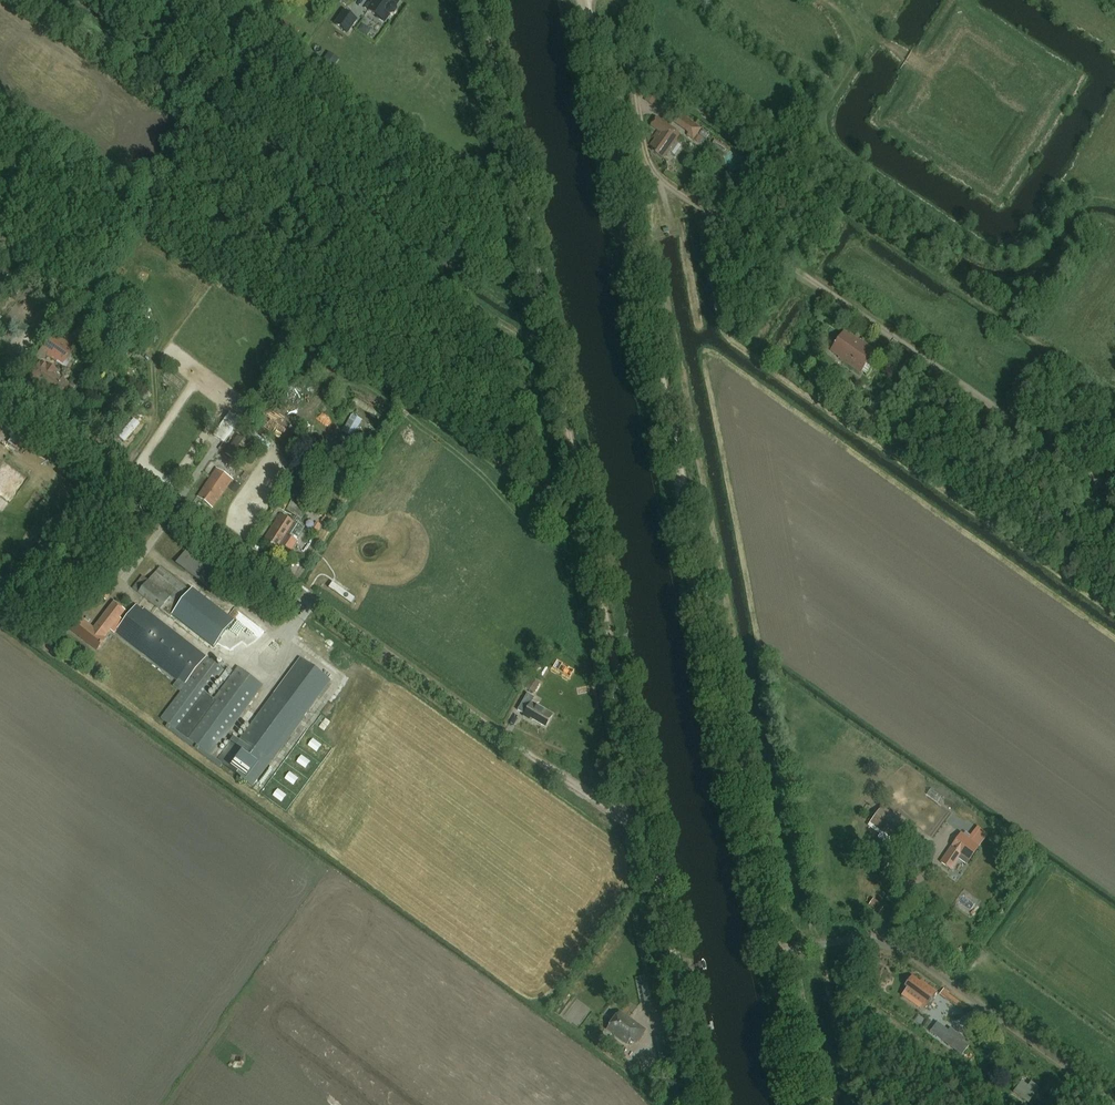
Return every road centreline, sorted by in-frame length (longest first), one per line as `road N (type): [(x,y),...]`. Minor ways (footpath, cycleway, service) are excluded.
road 1 (track): [(481,0),(701,1104)]
road 2 (track): [(583,0),(773,956)]
road 3 (unclassified): [(1114,492),(661,179),(650,160),(622,0)]
road 4 (unclassified): [(489,731),(0,372)]
road 5 (unclassified): [(1114,1101),(916,957),(864,943),(792,951),(773,956),(780,988)]

